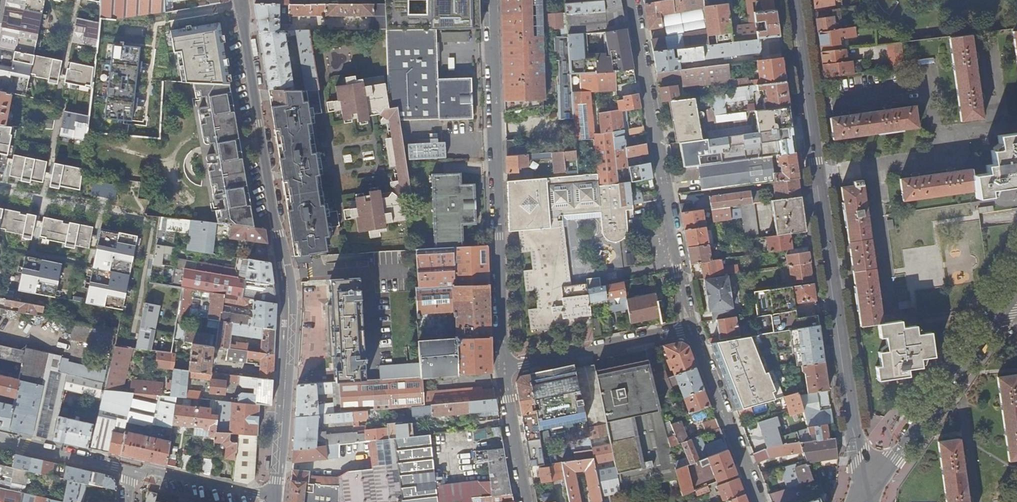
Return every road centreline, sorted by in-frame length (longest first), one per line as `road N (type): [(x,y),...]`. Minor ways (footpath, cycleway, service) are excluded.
road 1 (tertiary): [(276,498),(288,278),(241,0)]
road 2 (residential): [(794,0),(867,495)]
road 3 (residential): [(492,0),(506,368)]
road 4 (residential): [(690,330),(633,0)]
road 5 (tertiary): [(867,495),(1003,306)]
road 6 (residential): [(506,368),(690,330)]
road 7 (residential): [(758,501),(690,330)]
road 8 (residential): [(276,498),(129,469)]
road 9 (residential): [(506,368),(529,501)]
road 10 (residential): [(0,443),(129,469)]

